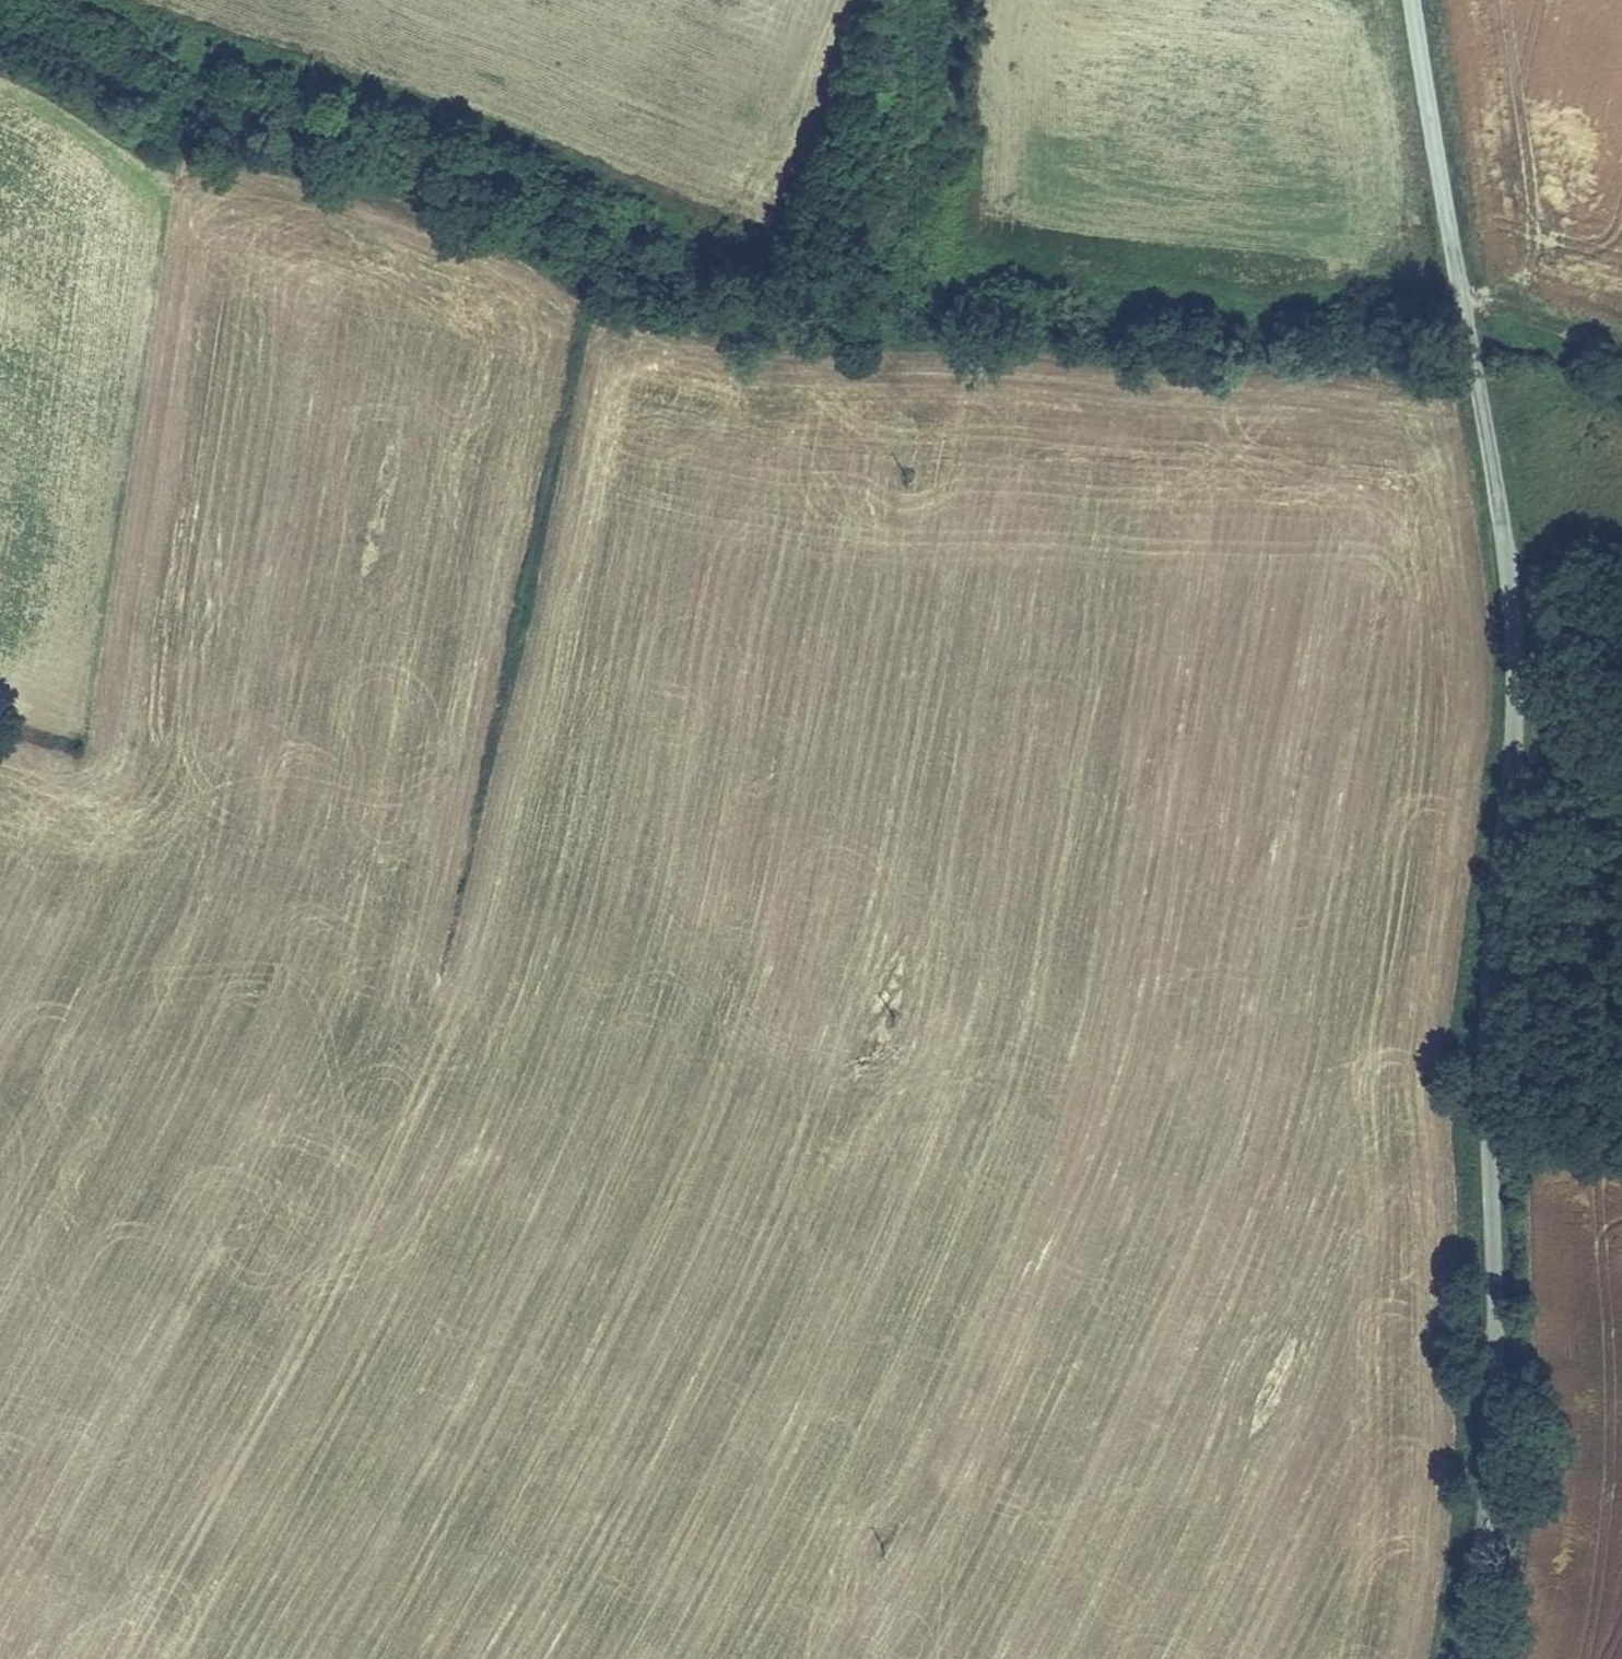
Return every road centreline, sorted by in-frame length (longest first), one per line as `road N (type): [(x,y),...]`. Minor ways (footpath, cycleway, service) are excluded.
road 1 (unclassified): [(1455,1658),(1482,1524),(1489,1409),(1488,977),(1519,660),(1409,0)]

